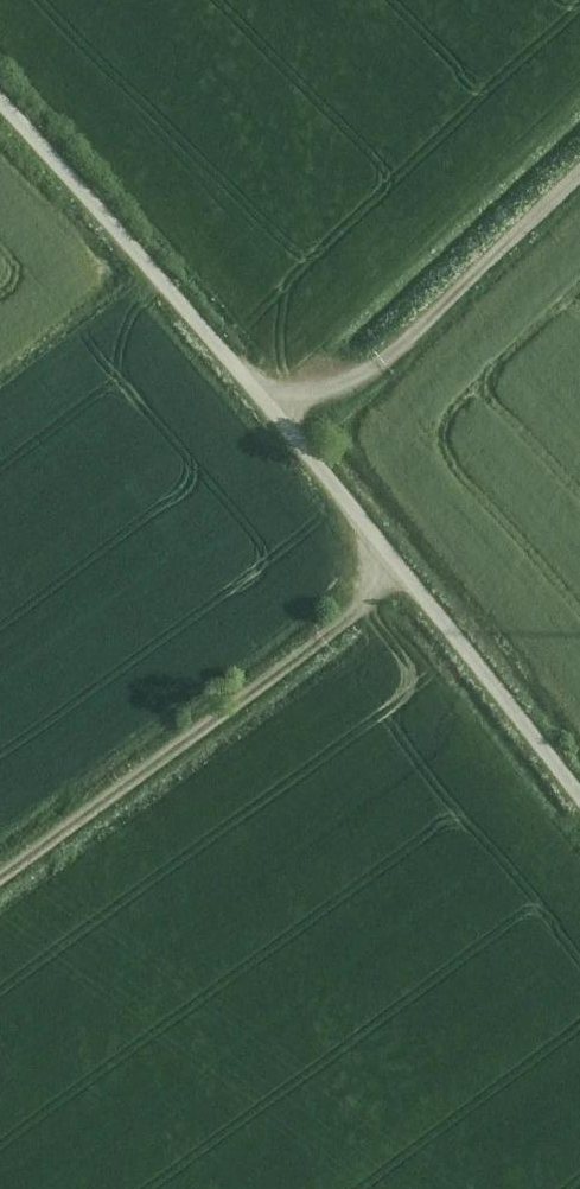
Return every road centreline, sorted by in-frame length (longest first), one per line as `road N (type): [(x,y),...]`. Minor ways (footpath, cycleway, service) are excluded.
road 1 (unclassified): [(579,807),(254,403),(0,106)]
road 2 (track): [(0,870),(395,578)]
road 3 (track): [(254,403),(345,390),(468,289),(579,181)]

